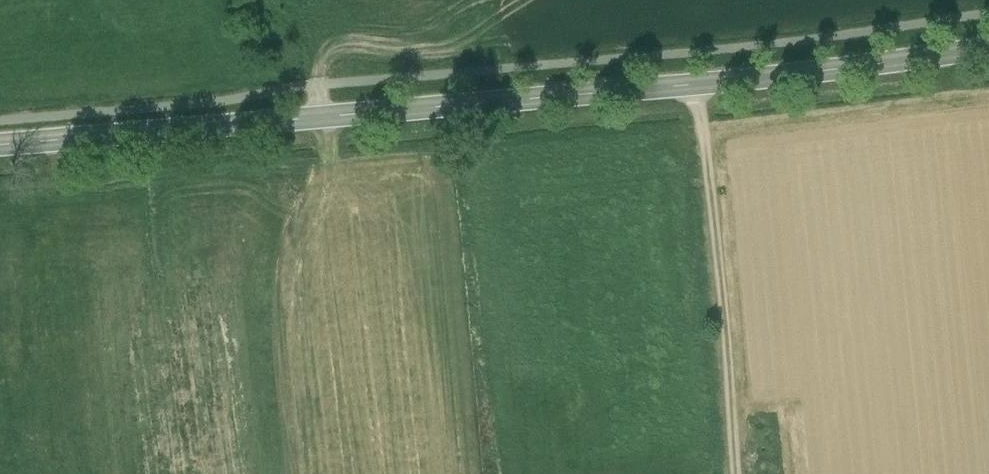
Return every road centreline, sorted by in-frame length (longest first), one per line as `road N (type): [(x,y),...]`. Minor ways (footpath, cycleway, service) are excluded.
road 1 (tertiary): [(0,146),(719,82),(988,47)]

